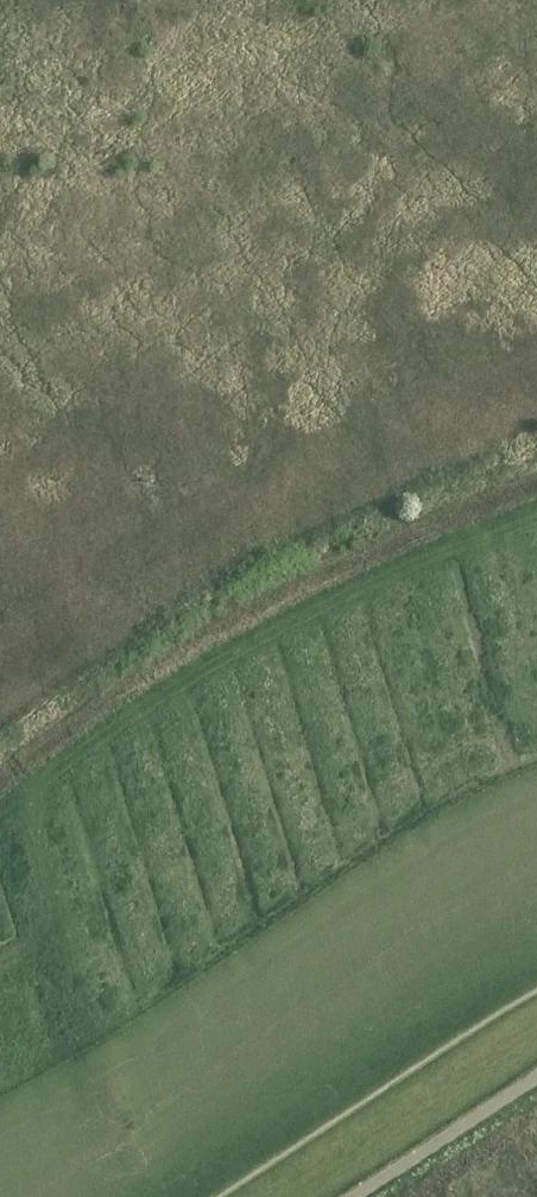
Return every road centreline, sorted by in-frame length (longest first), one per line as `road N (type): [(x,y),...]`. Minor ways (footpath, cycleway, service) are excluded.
road 1 (track): [(358,1196),(536,1078)]

